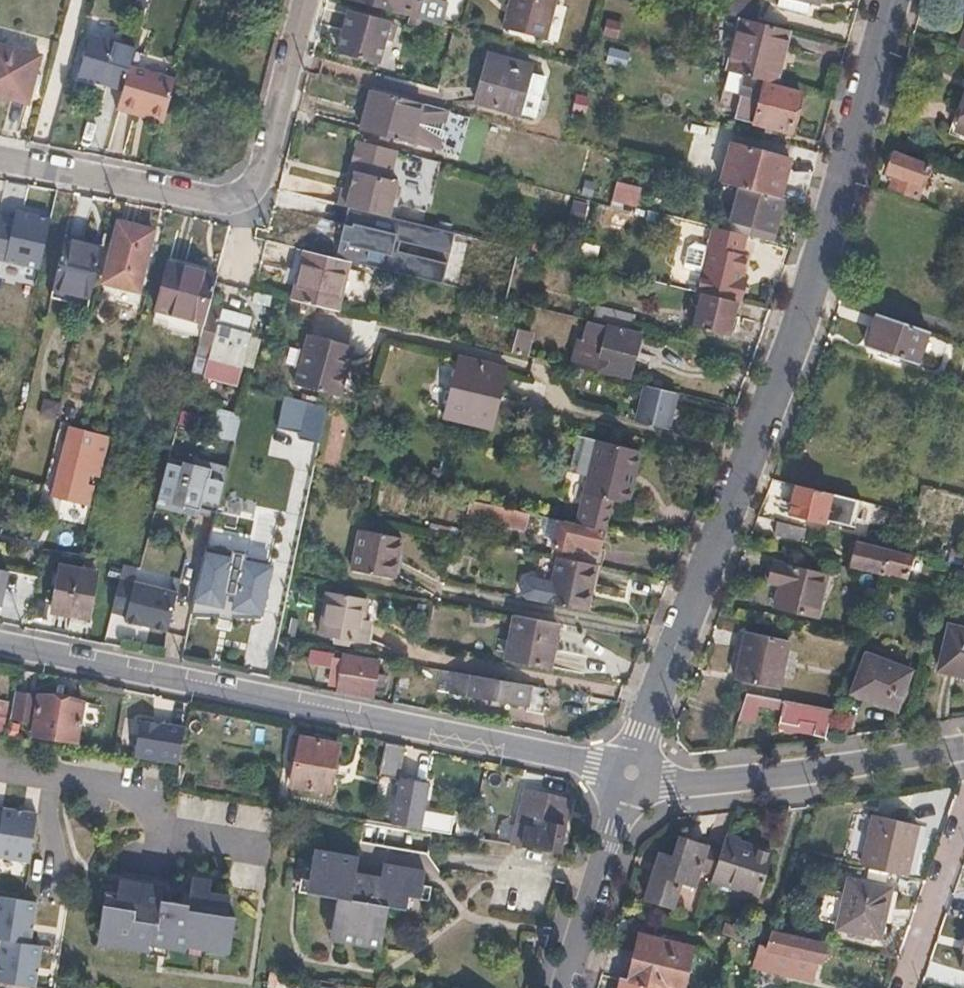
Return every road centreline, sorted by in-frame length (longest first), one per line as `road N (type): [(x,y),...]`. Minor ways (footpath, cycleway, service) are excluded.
road 1 (residential): [(887,0),(782,352),(631,776)]
road 2 (residential): [(631,776),(0,644)]
road 3 (residential): [(0,157),(212,199),(247,195),(301,0)]
road 4 (residential): [(631,776),(669,784),(963,752)]
road 5 (residential): [(631,776),(564,987)]

